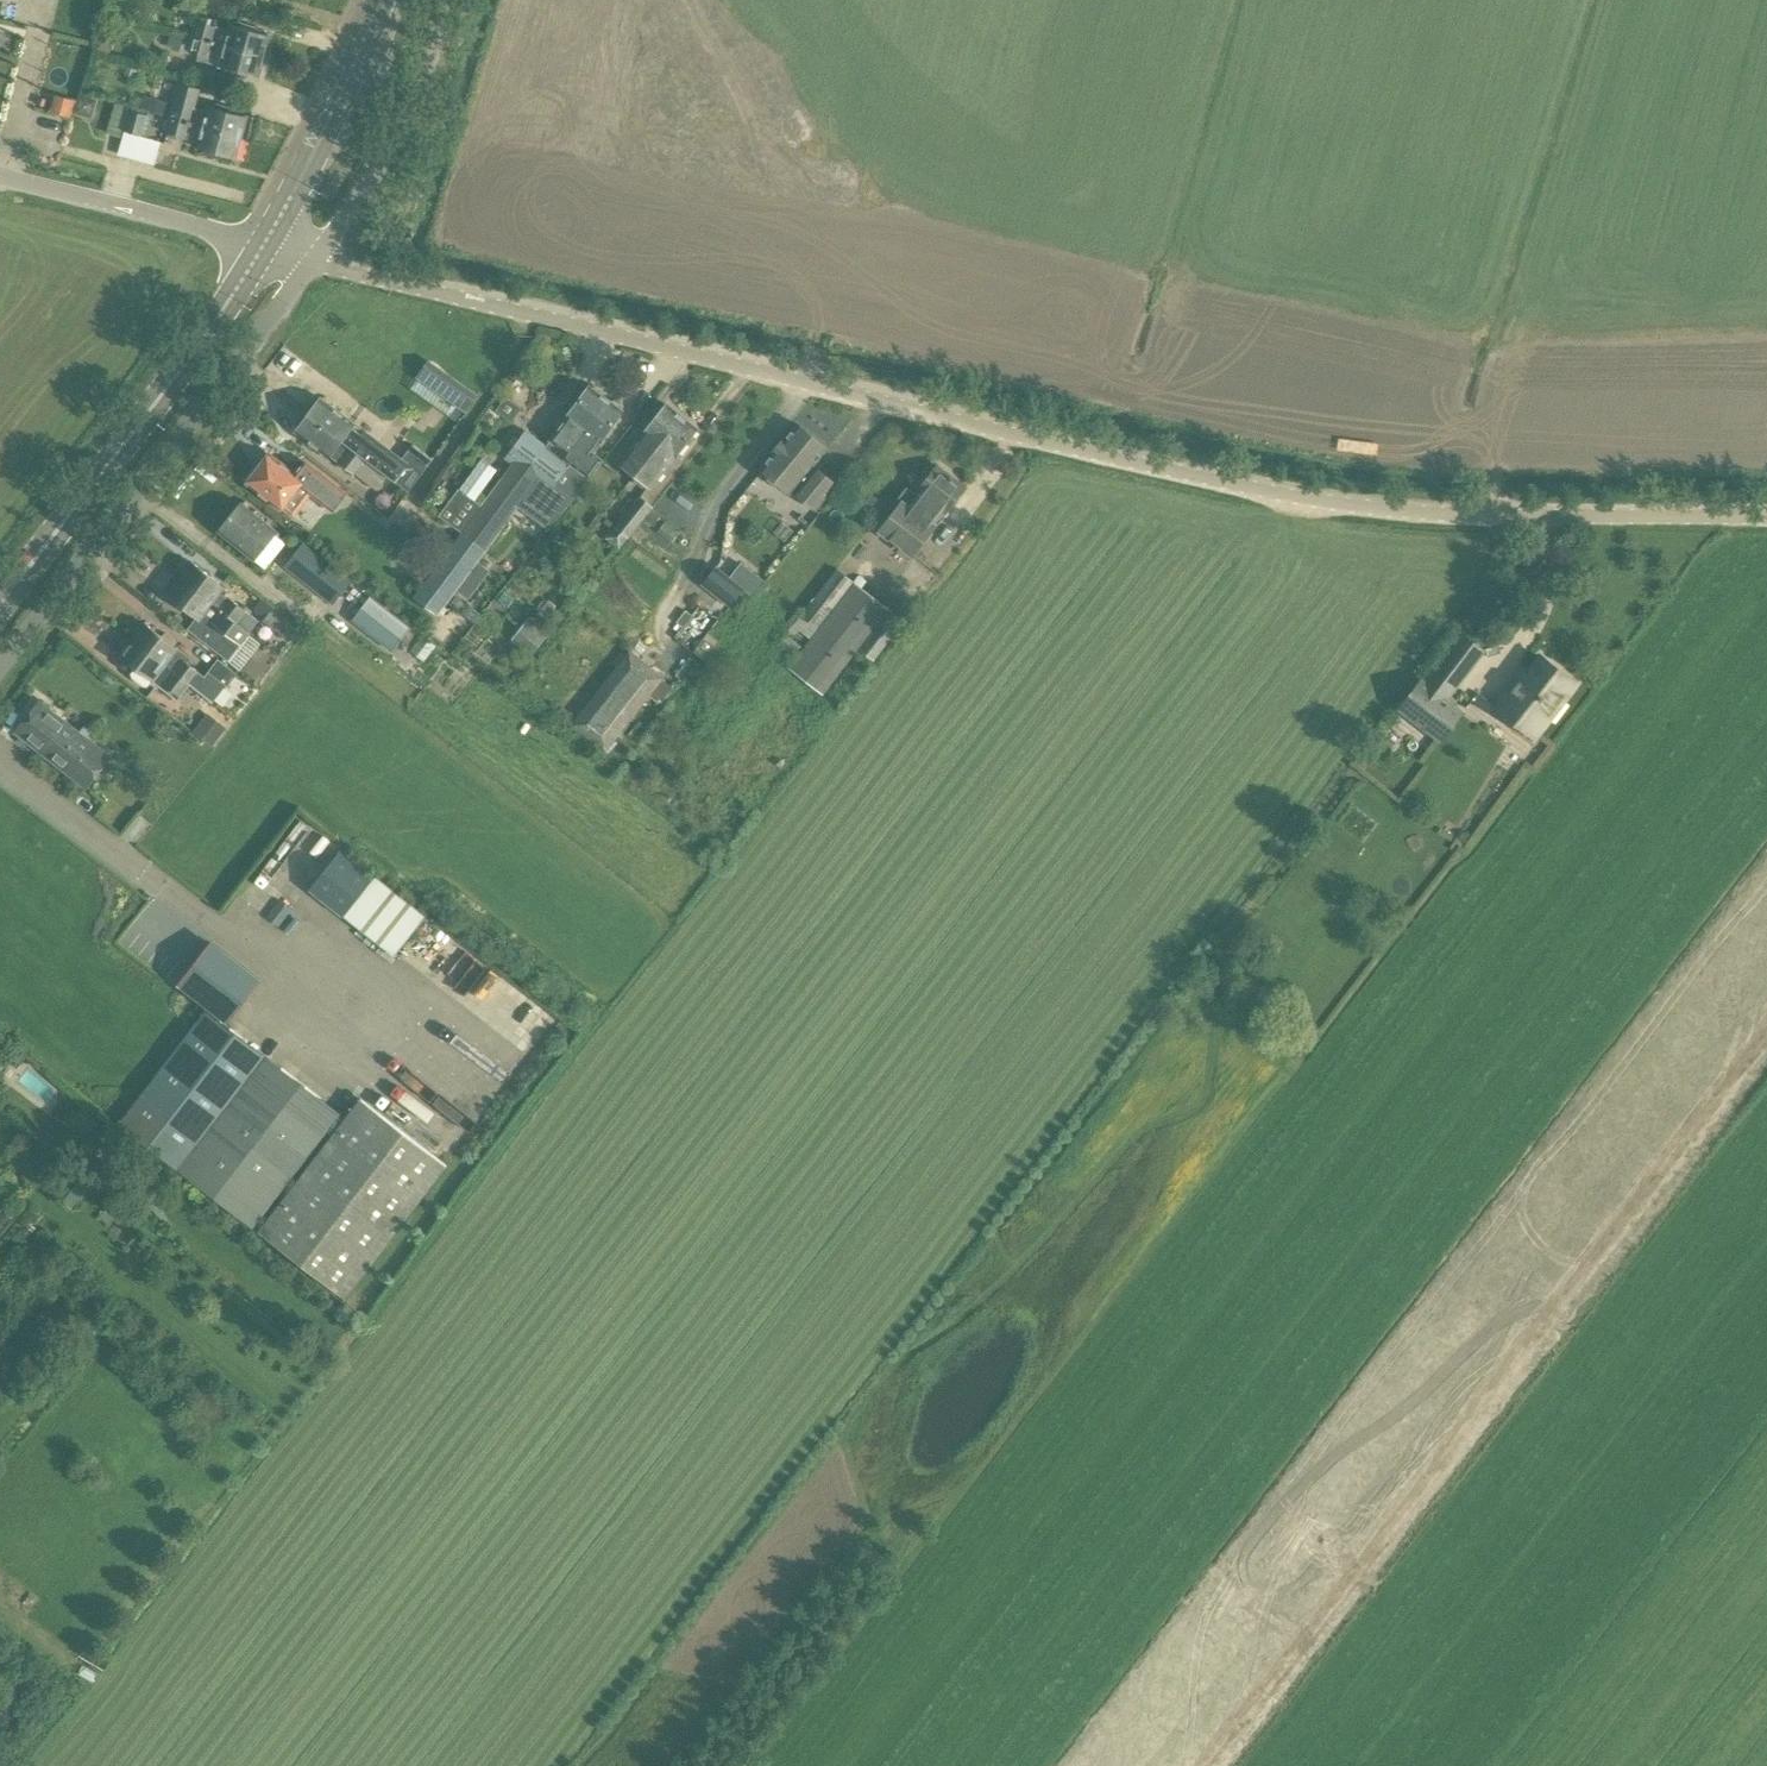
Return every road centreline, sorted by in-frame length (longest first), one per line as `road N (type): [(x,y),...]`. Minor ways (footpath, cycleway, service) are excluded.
road 1 (unclassified): [(1766,516),(1480,515),(1276,492),(890,407),(317,260)]
road 2 (unclassified): [(0,673),(317,260)]
road 3 (primary): [(0,605),(265,244)]
road 4 (unclassified): [(317,260),(394,141),(448,0)]
road 5 (unclassified): [(265,244),(0,176)]
road 6 (primary): [(265,244),(380,0)]

